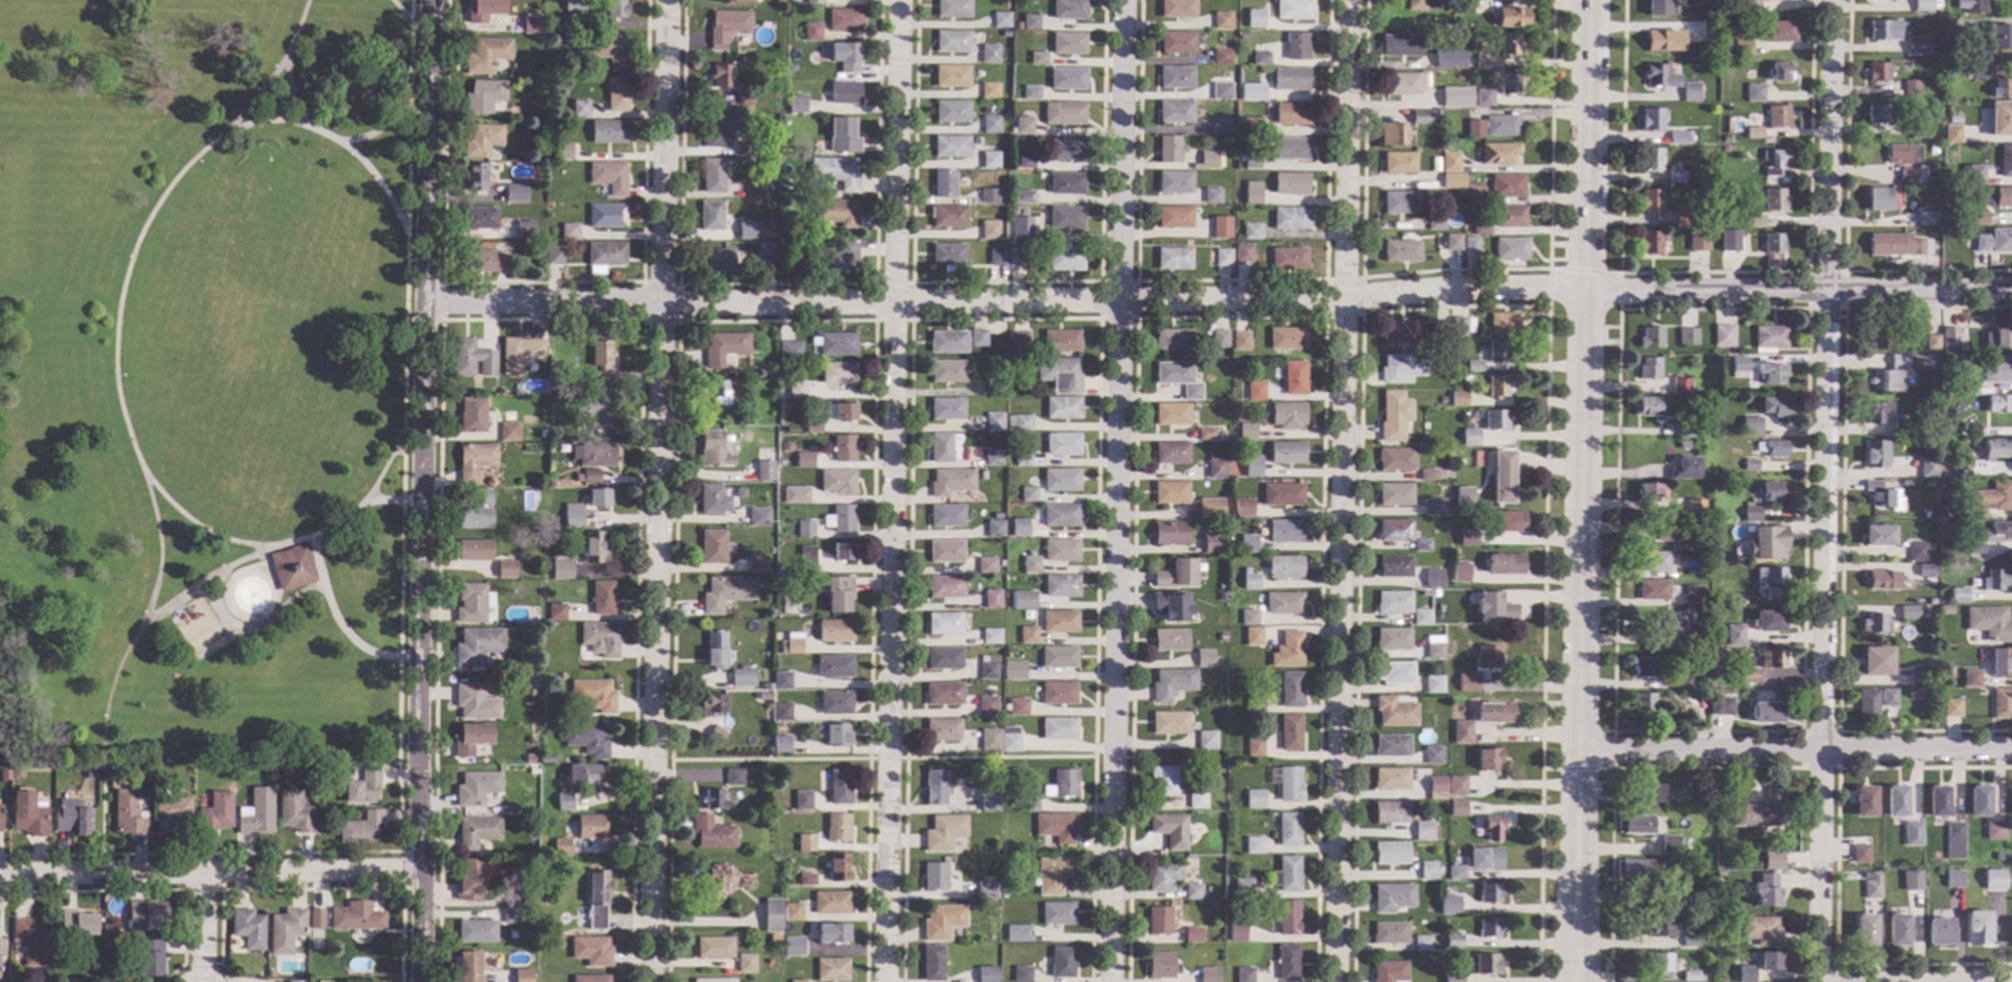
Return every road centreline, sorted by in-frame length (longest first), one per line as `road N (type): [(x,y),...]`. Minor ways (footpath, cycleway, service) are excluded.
road 1 (residential): [(2011,288),(425,303)]
road 2 (residential): [(666,0),(650,981)]
road 3 (residential): [(1349,0),(1334,981)]
road 4 (residential): [(1125,0),(1110,981)]
road 5 (residential): [(899,0),(885,981)]
road 6 (residential): [(1832,0),(1820,981)]
road 7 (residential): [(431,0),(420,981)]
road 8 (secondary): [(1589,0),(1577,822)]
road 9 (residential): [(2011,750),(1578,753)]
road 10 (residential): [(422,873),(0,882)]
road 11 (secondary): [(1577,822),(1568,849),(1562,981)]
road 12 (secondary): [(1588,981),(1585,849),(1577,822)]

